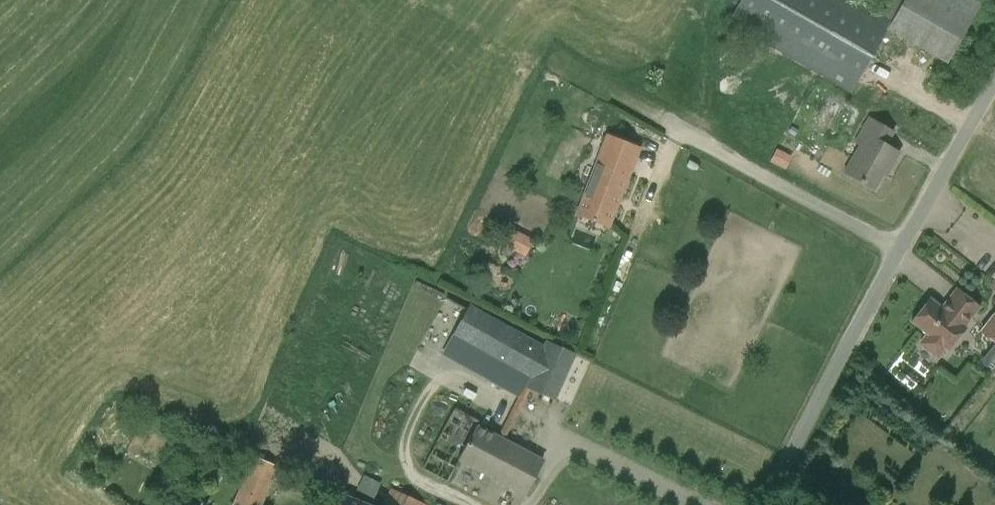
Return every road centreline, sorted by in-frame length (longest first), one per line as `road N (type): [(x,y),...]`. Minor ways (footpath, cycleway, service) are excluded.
road 1 (residential): [(767,504),(994,84)]

